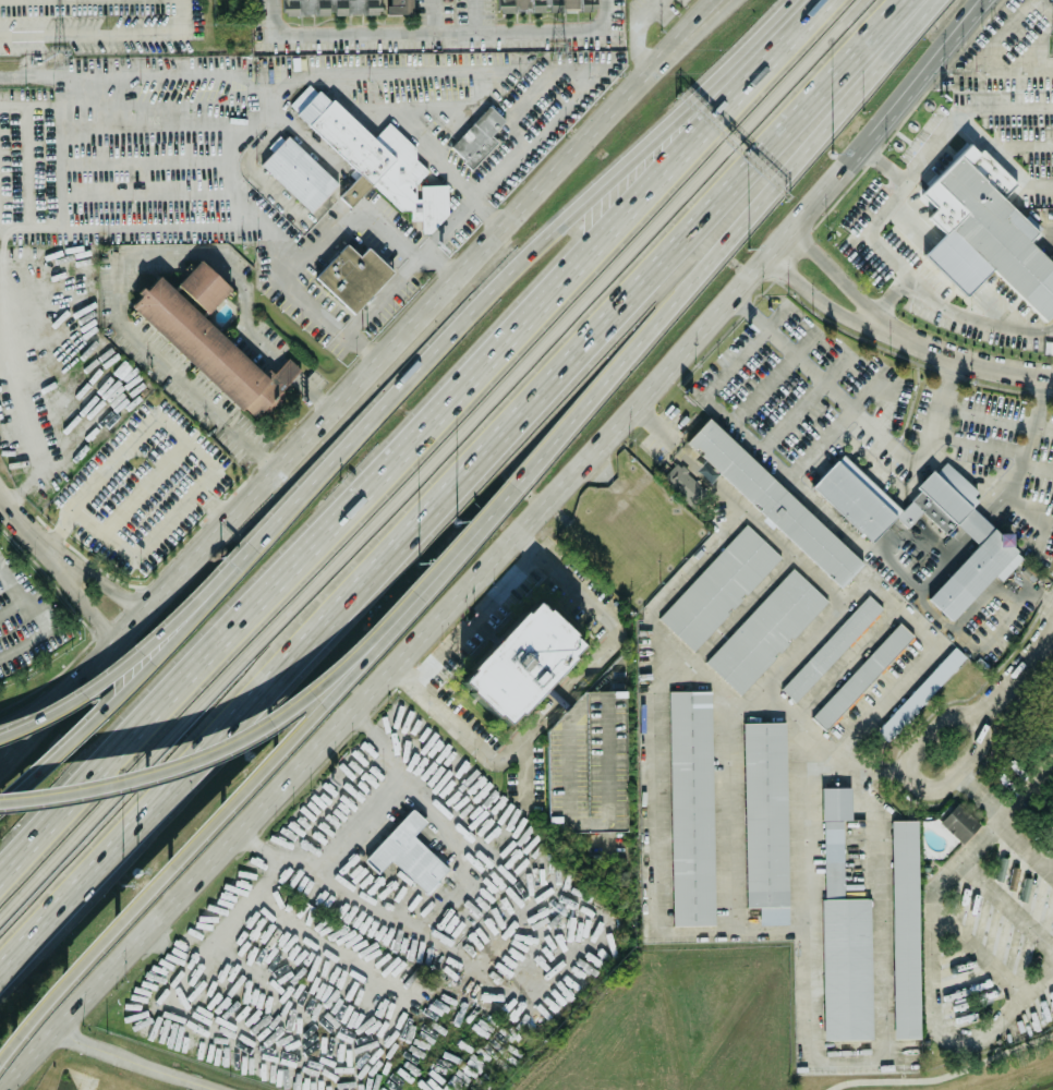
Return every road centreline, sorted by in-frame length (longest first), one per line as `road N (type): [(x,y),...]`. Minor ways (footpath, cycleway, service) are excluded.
road 1 (motorway): [(0,979),(912,0)]
road 2 (motorway): [(863,0),(0,913)]
road 3 (motorway): [(819,3),(604,243),(0,871)]
road 4 (primary): [(656,66),(0,762)]
road 5 (motorway): [(819,3),(516,264),(258,537)]
road 6 (motorway): [(0,1067),(511,491)]
road 7 (motorway): [(523,476),(935,0)]
road 8 (primary): [(354,713),(765,259)]
road 9 (primary): [(0,1089),(354,713)]
road 10 (motorway): [(160,773),(238,744),(315,693),(523,476)]
road 11 (motorway): [(253,544),(86,730),(0,810)]
road 12 (motorway): [(253,544),(90,690),(0,734)]
road 13 (motorway): [(791,233),(971,0)]
road 14 (residential): [(1052,625),(1022,673),(935,764),(839,773)]
road 15 (primary): [(864,148),(988,0)]
road 16 (residential): [(871,319),(954,358),(1052,373)]
road 17 (motorway): [(0,801),(160,773)]
road 18 (residential): [(765,259),(822,303),(871,319)]

